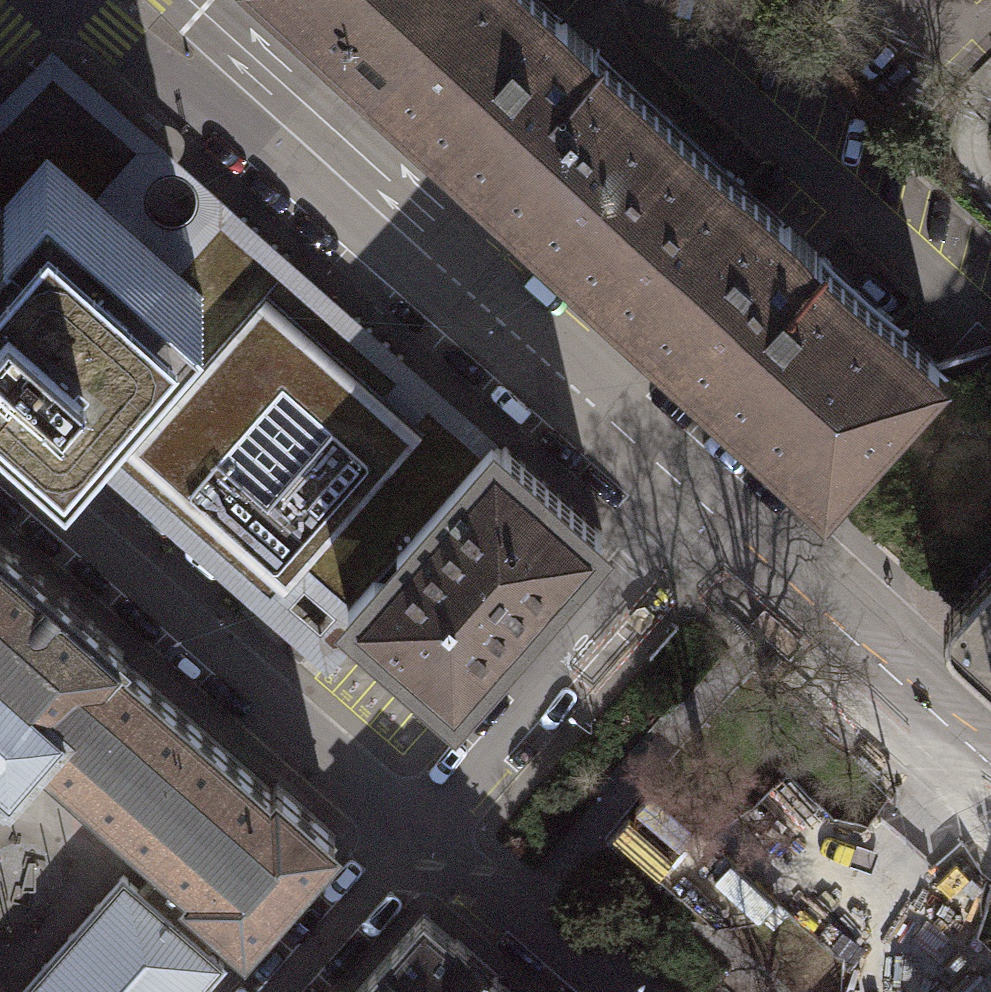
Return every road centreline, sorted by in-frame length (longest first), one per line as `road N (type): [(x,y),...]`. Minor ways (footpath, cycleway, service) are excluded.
road 1 (tertiary): [(131,0),(704,510)]
road 2 (residential): [(417,834),(0,467)]
road 3 (residential): [(704,510),(417,834)]
road 4 (tertiary): [(704,510),(990,772)]
road 5 (residential): [(417,834),(605,991)]
road 6 (residential): [(417,834),(280,991)]

